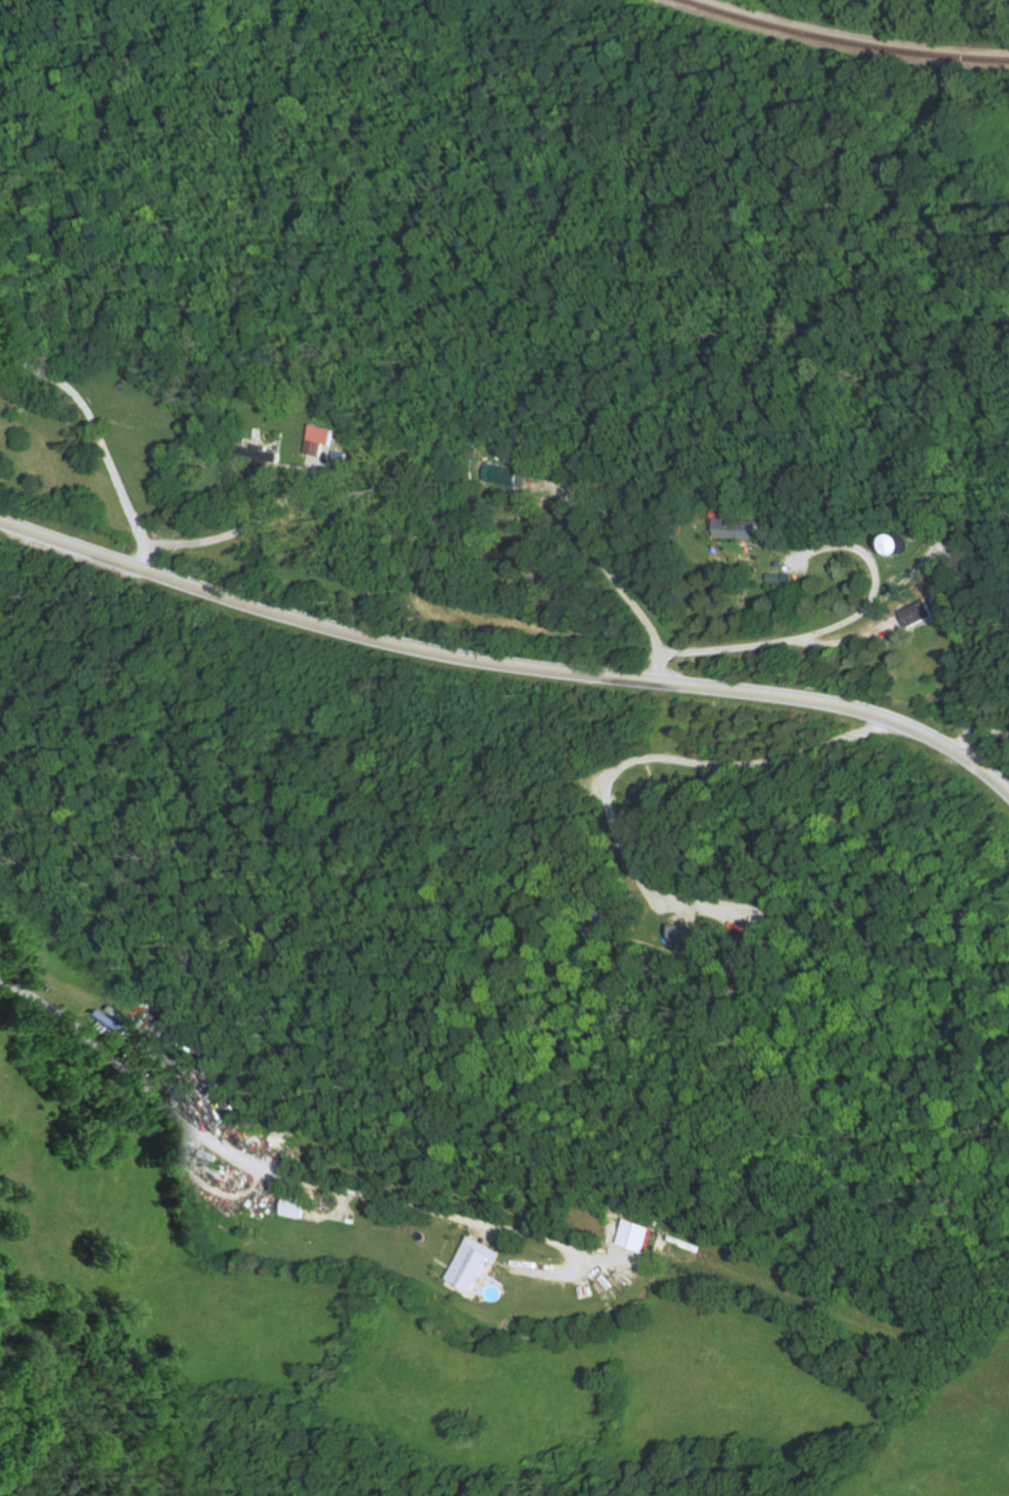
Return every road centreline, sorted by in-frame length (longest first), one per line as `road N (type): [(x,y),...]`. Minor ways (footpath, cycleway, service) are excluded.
road 1 (secondary): [(1008,797),(923,735),(859,711),(379,641),(227,600),(0,523)]
road 2 (residential): [(0,985),(198,1129),(257,1162),(640,1269)]
road 3 (track): [(961,1391),(745,1296),(640,1269)]

